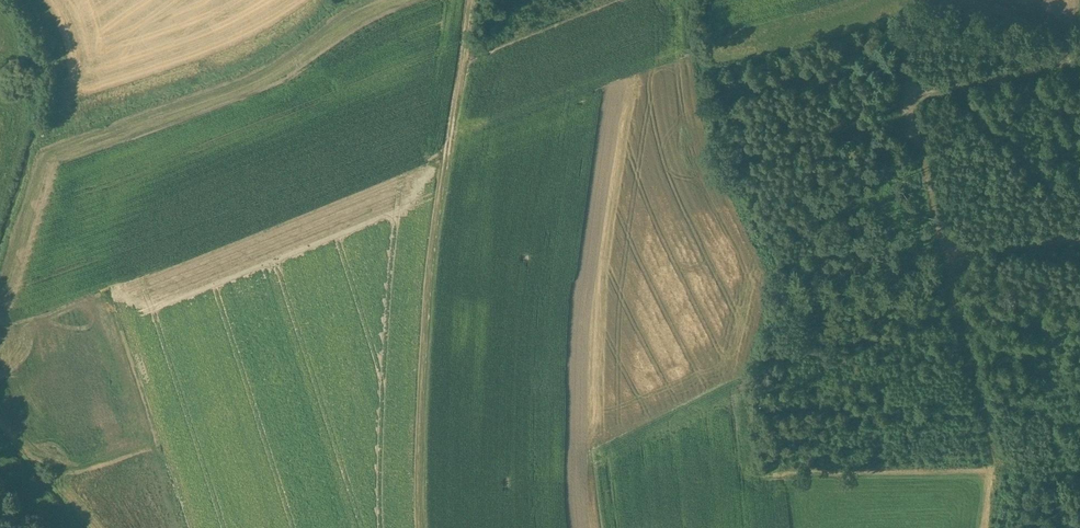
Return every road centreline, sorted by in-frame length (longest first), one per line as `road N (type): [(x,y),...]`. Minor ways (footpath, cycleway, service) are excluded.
road 1 (track): [(420,527),(430,261),(471,0)]
road 2 (track): [(1079,58),(908,101)]

